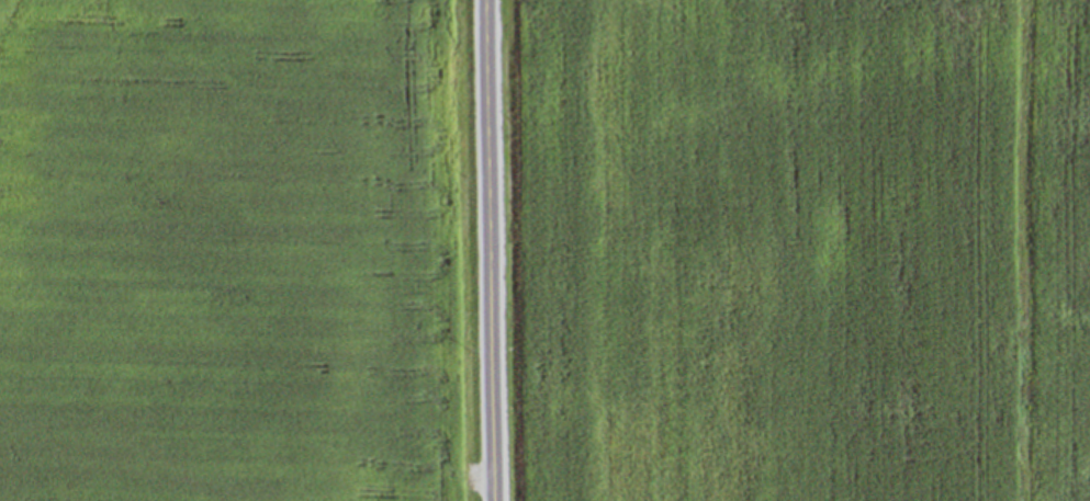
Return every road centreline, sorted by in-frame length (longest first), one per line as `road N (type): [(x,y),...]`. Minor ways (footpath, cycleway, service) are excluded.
road 1 (residential): [(490,0),(496,500)]

